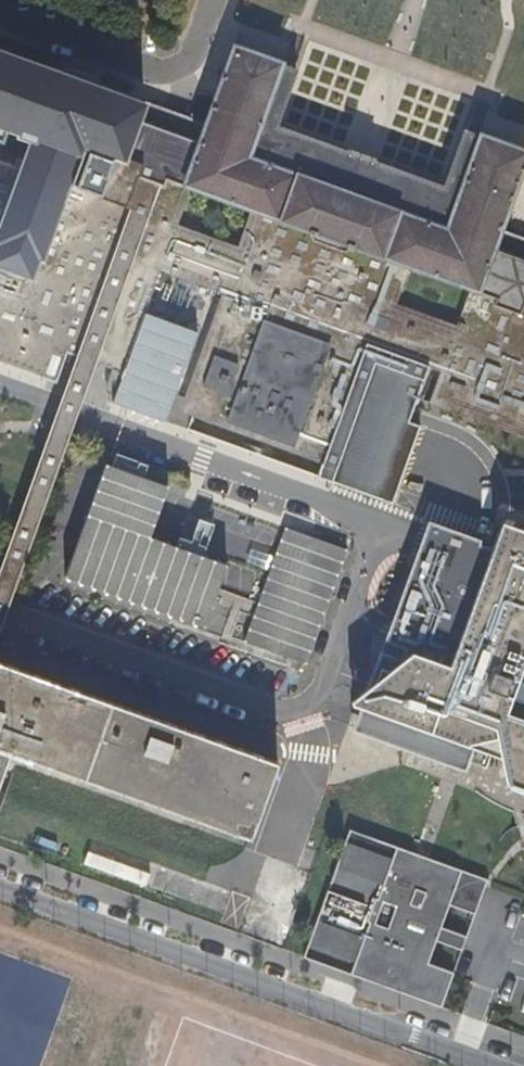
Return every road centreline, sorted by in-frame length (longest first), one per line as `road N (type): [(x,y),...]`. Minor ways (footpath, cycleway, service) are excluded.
road 1 (unclassified): [(499,1065),(209,961),(162,926),(25,875),(0,874)]

